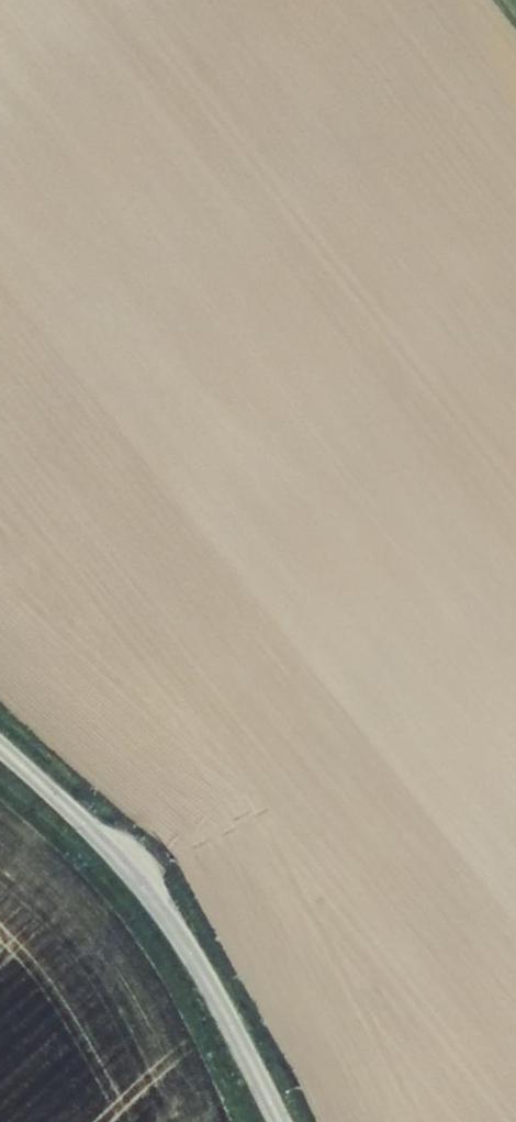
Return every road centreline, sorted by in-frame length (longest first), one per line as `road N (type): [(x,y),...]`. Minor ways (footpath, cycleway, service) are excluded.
road 1 (unclassified): [(0,749),(108,849),(162,912),(278,1121)]

